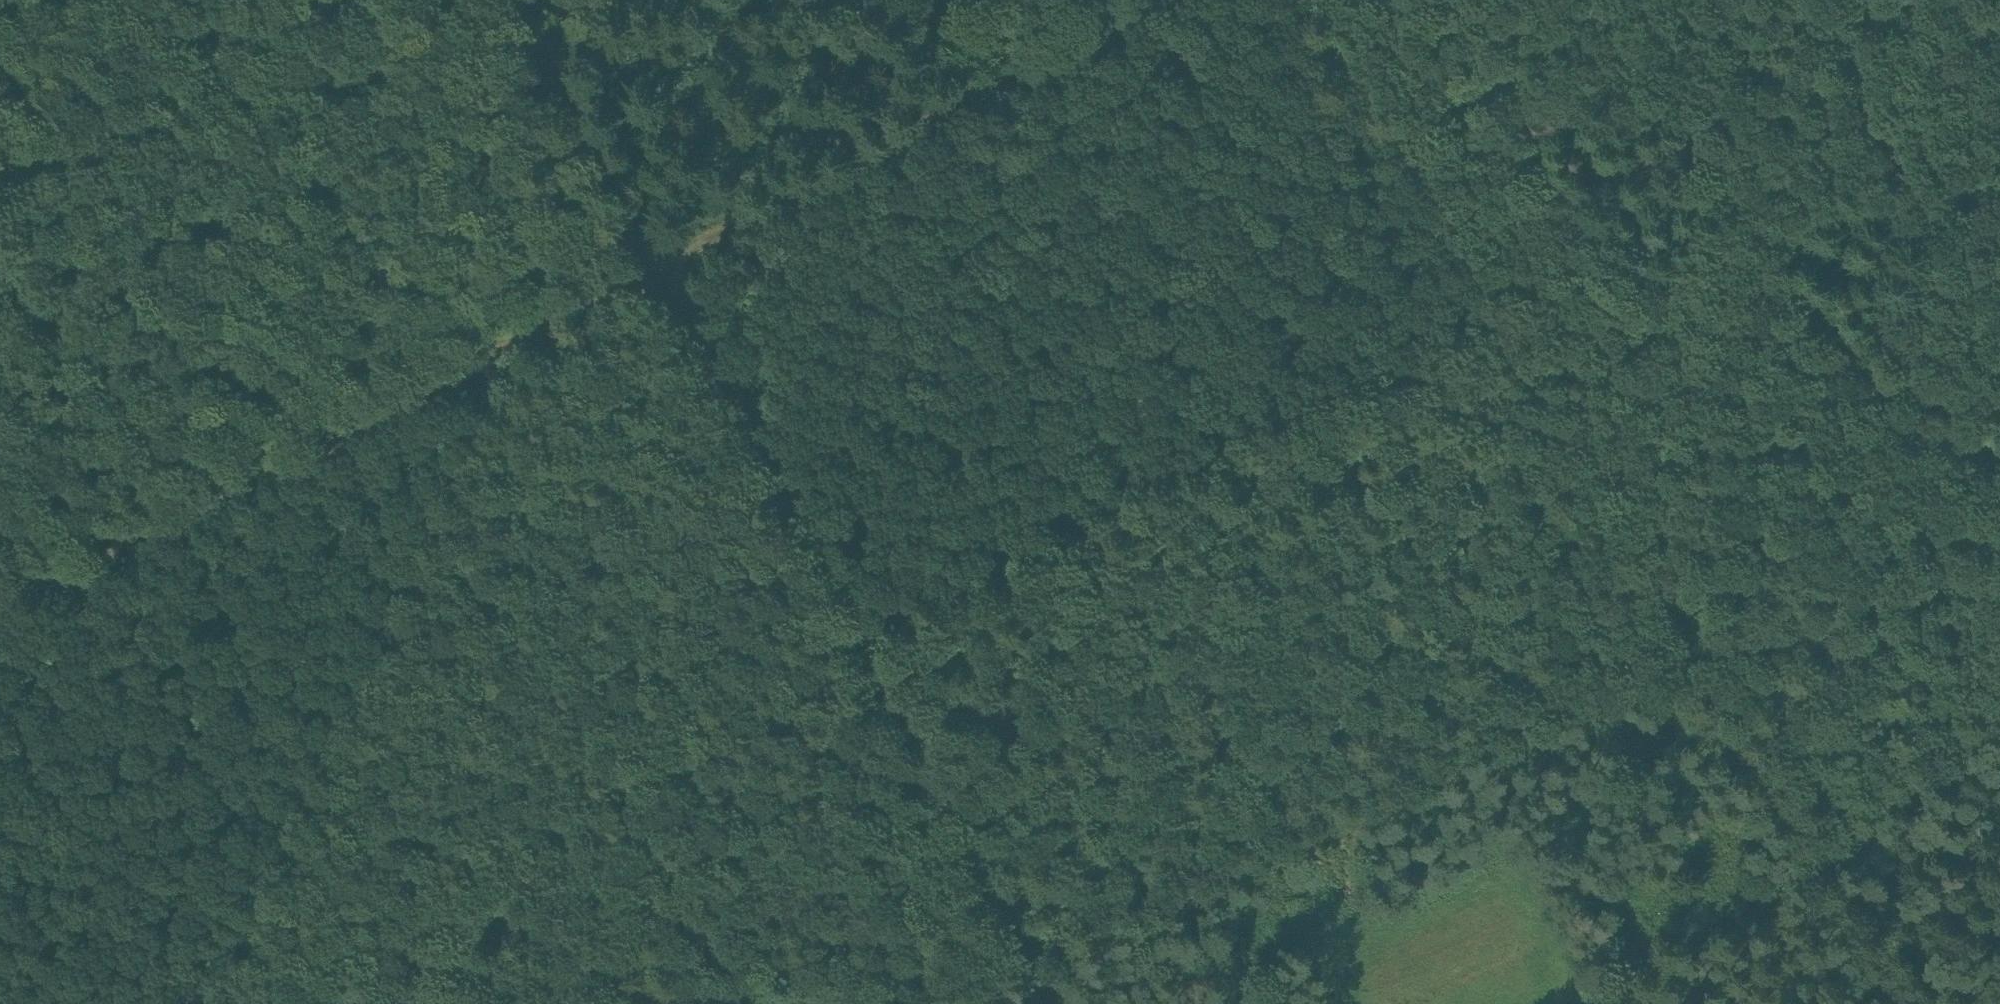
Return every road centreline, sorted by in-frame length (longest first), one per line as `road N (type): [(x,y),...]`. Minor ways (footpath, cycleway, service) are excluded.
road 1 (track): [(662,265),(1062,1003)]
road 2 (track): [(0,620),(662,265)]
road 3 (track): [(662,265),(1146,0)]
road 4 (track): [(520,0),(662,265)]

